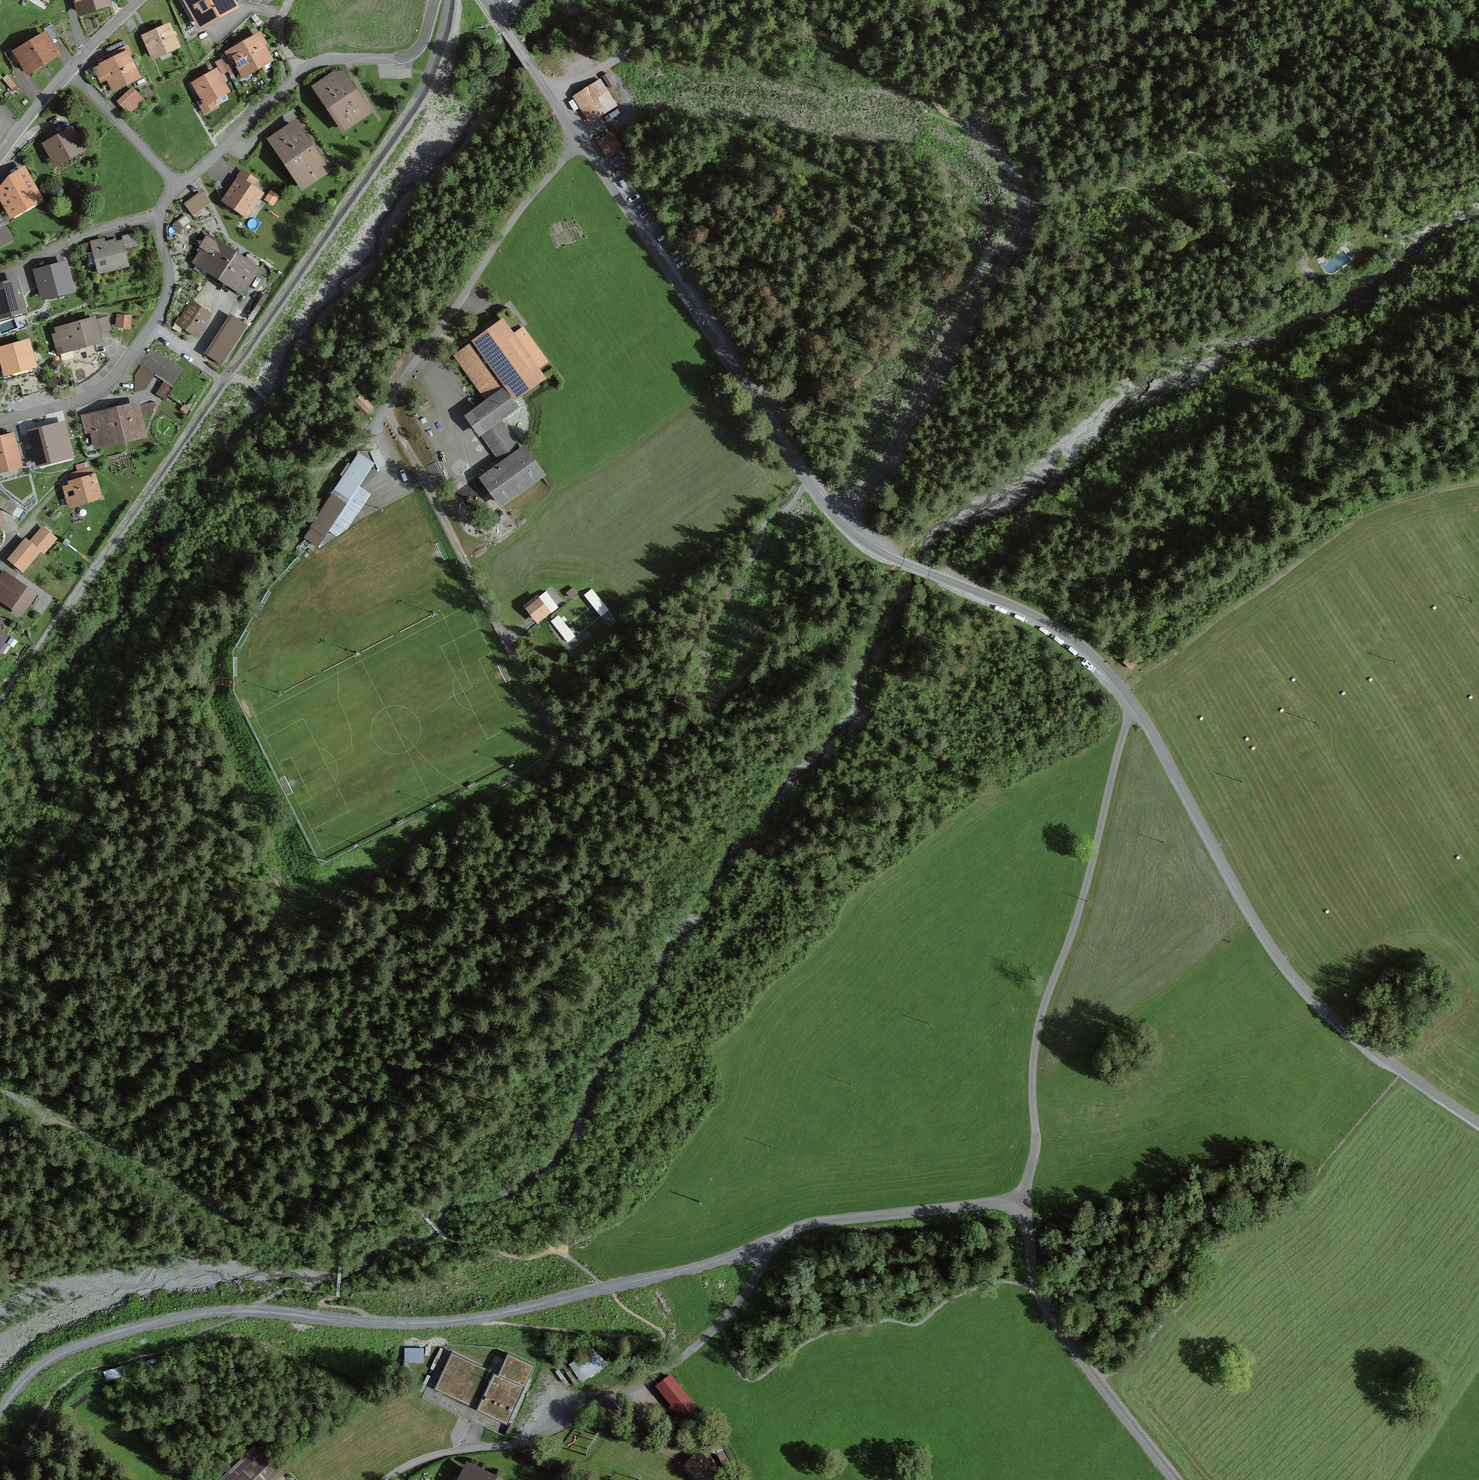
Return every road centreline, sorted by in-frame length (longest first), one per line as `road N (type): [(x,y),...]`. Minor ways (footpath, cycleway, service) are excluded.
road 1 (unclassified): [(1478,1122),(1364,1047),(1304,992),(1259,931),(1149,728),(1105,666),(1029,612),(870,547),(828,508),(485,0)]
road 2 (track): [(1321,245),(1342,142),(1332,100),(1206,52),(1124,51),(977,118),(871,209),(813,282),(793,397),(767,421)]
road 3 (track): [(241,1333),(495,1447),(579,1416),(683,1355),(787,1240),(838,1227),(995,1214),(1030,1200)]
road 4 (track): [(536,697),(559,747),(537,766),(380,866),(321,914),(267,929),(227,982),(185,1017),(74,1076),(41,1112)]
road 5 (track): [(1030,1200),(1038,1029),(1082,903),(1127,696)]
road 6 (track): [(1478,481),(1377,507),(1193,637),(1127,696)]
road 7 (residential): [(176,185),(317,62),(415,51),(435,0)]
road 8 (residential): [(0,421),(79,401),(119,372),(163,307),(170,283),(160,213),(176,185)]
road 9 (track): [(1030,1200),(1046,1301),(1178,1479)]
road 10 (track): [(931,0),(941,14),(1124,51)]
road 11 (residential): [(176,185),(69,70)]
road 12 (track): [(1366,0),(1440,57),(1478,62)]

